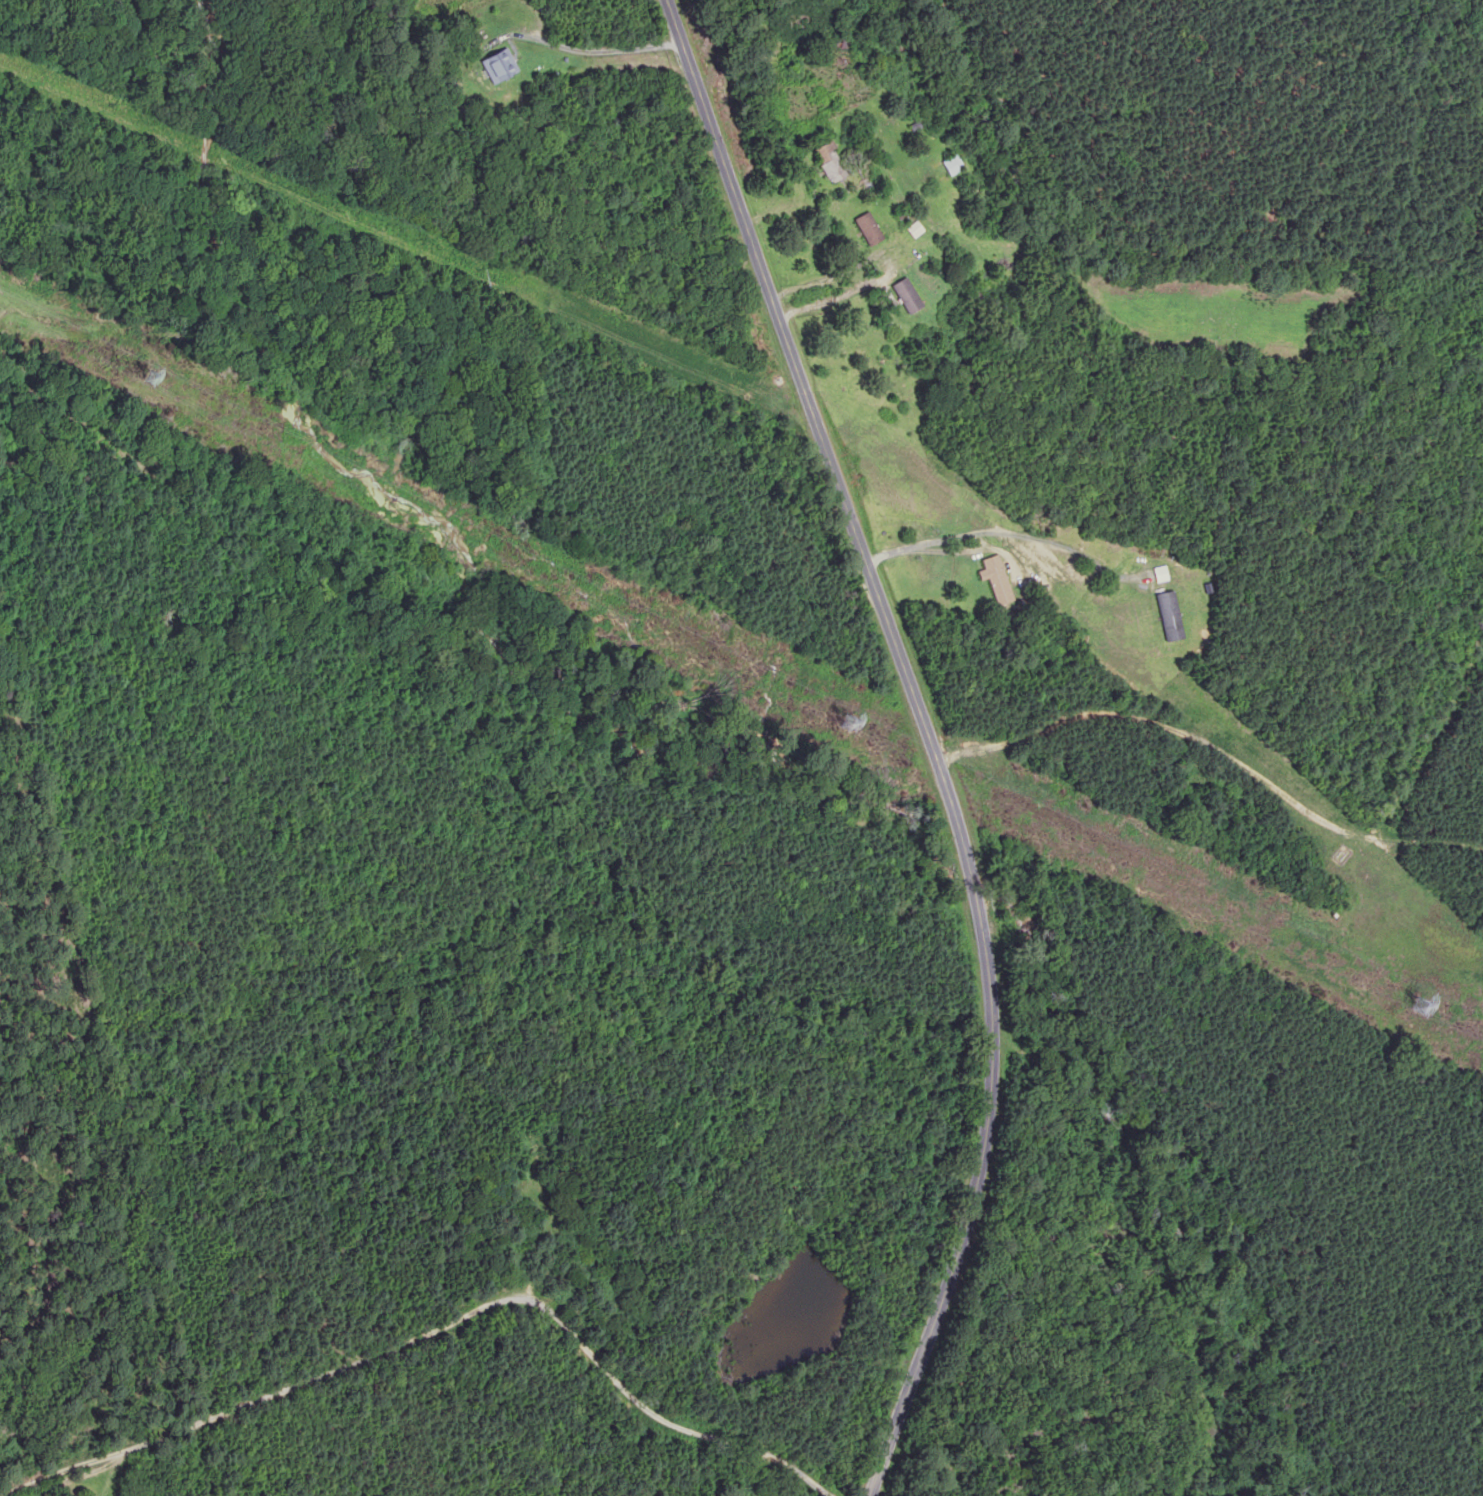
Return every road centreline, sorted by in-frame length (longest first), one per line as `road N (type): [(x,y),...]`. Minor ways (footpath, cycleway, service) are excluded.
road 1 (residential): [(891,1495),(962,1342),(988,1191),(993,951),(977,930),(972,862),(708,91),(668,0)]
road 2 (residential): [(831,1495),(780,1460),(648,1423),(553,1311),(526,1303),(38,1495)]

